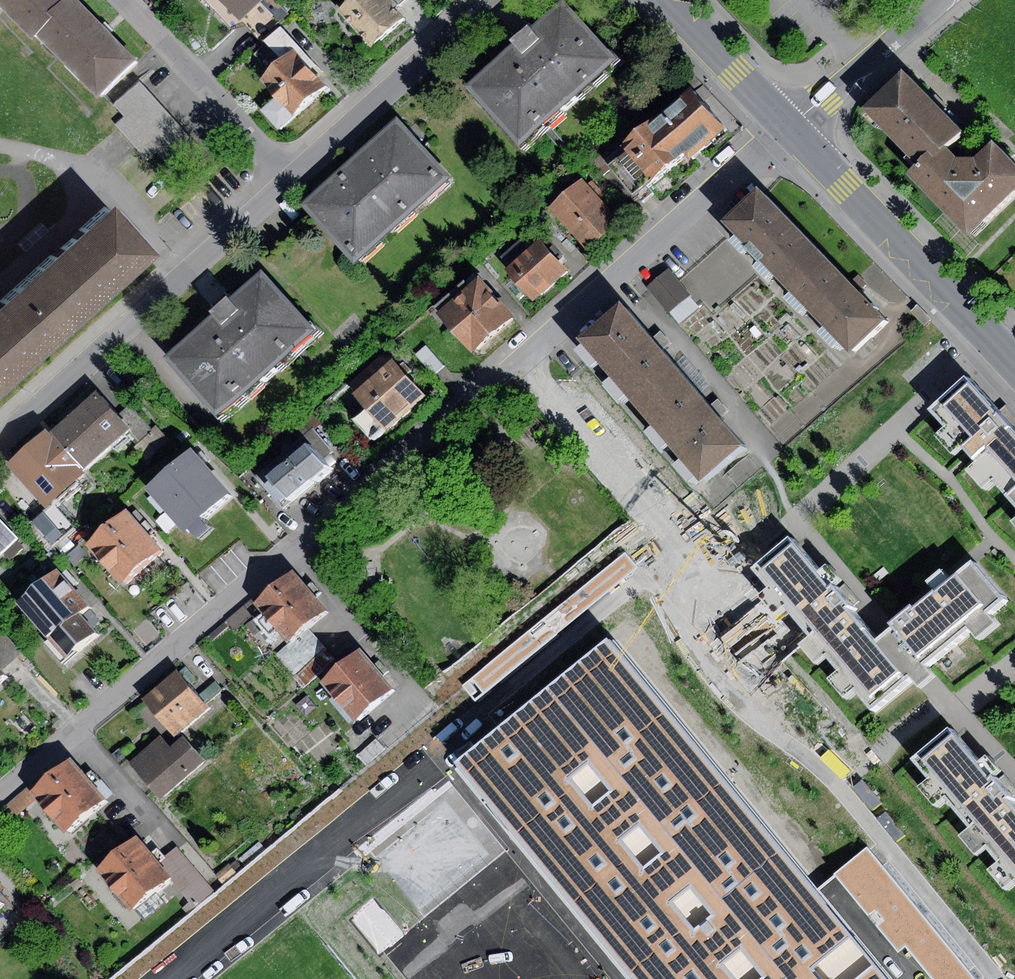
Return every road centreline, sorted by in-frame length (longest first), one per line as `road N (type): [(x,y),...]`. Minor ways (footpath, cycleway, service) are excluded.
road 1 (residential): [(0,794),(788,127)]
road 2 (residential): [(289,179),(0,435)]
road 3 (residential): [(788,127),(1014,367)]
road 4 (residential): [(489,0),(289,179)]
road 5 (residential): [(118,0),(289,179)]
road 6 (residential): [(788,127),(940,0)]
road 7 (residential): [(666,0),(788,127)]

